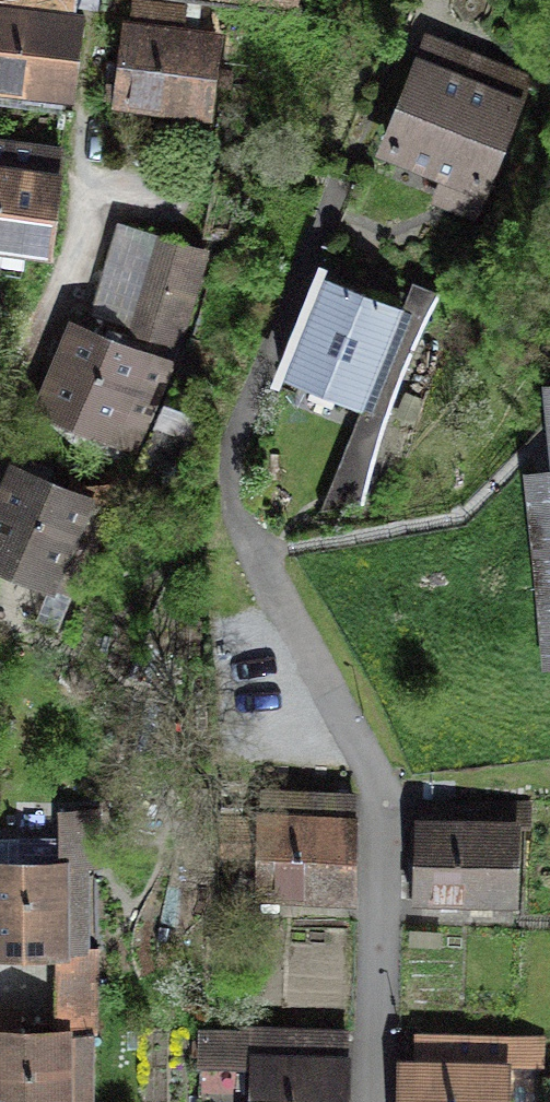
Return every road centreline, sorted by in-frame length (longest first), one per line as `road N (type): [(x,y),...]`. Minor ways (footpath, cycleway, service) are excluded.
road 1 (residential): [(370,1101),(380,797),(257,555)]
road 2 (residential): [(167,197),(90,186),(83,230),(0,436)]

